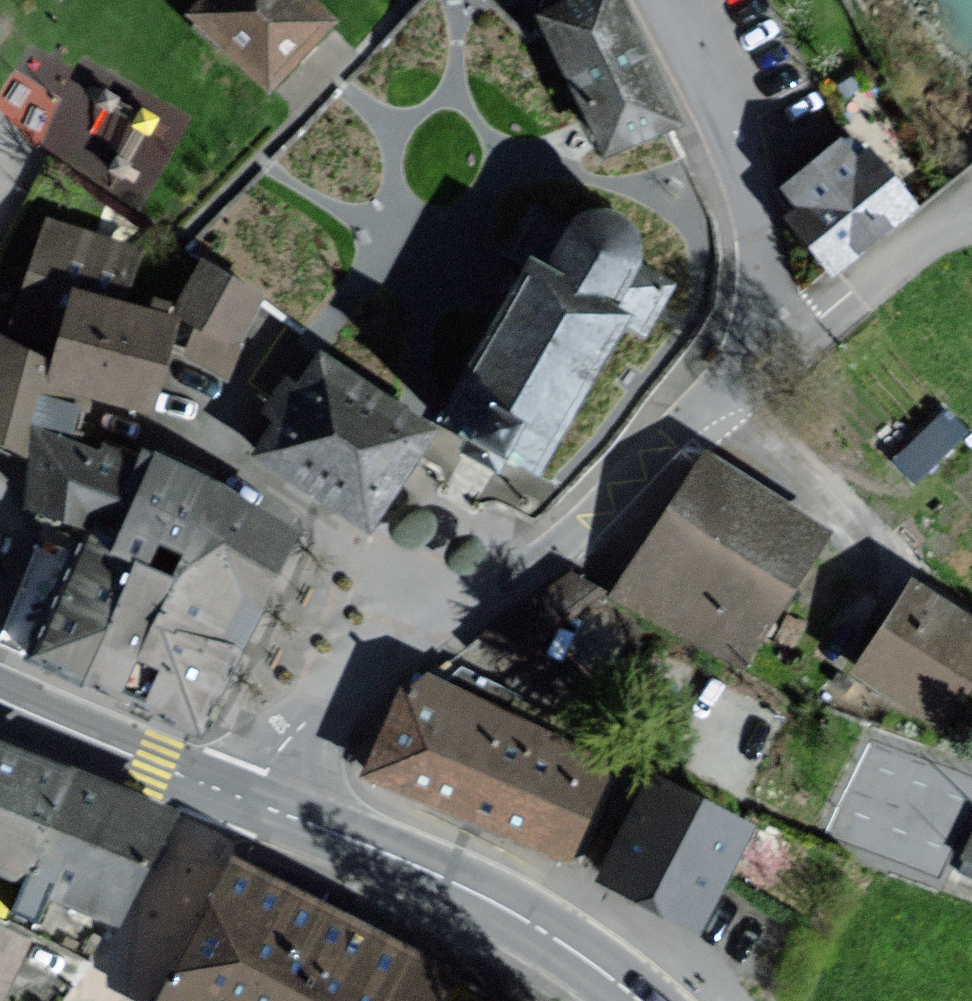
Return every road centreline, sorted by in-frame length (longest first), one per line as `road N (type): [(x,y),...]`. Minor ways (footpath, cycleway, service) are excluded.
road 1 (residential): [(247,803),(280,748),(346,687),(610,511),(716,406),(746,369),(766,326)]
road 2 (secondary): [(247,803),(473,892),(639,1000)]
road 3 (residential): [(671,0),(747,195),(769,281),(766,326)]
road 4 (secondary): [(0,698),(247,803)]
road 5 (residential): [(766,326),(836,305),(971,197)]
road 6 (track): [(716,406),(785,458),(896,572)]

